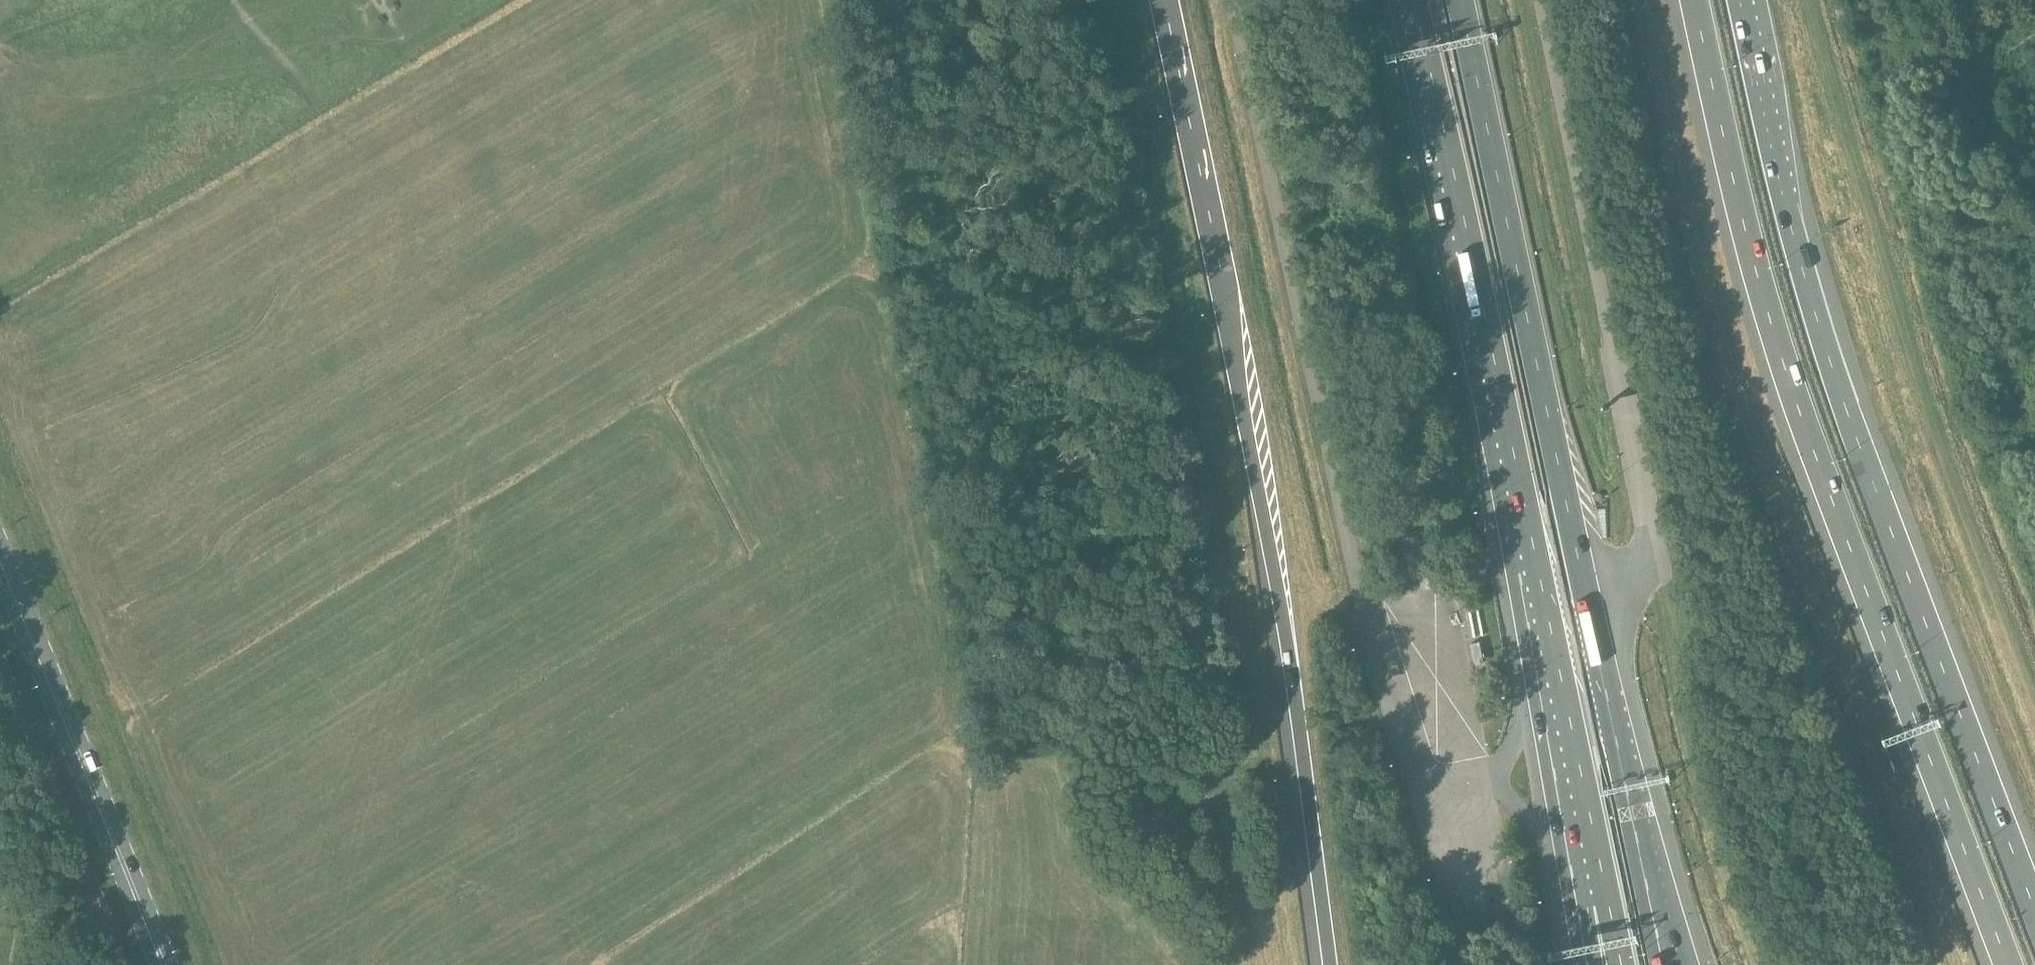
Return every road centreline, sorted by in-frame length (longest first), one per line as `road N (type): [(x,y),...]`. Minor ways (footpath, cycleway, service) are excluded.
road 1 (motorway): [(1695,0),(1777,341),(2009,964)]
road 2 (motorway): [(1663,964),(1460,0)]
road 3 (motorway): [(1156,0),(1270,567),(1329,964)]
road 4 (motorway): [(2034,911),(1830,363),(1739,0)]
road 5 (motorway): [(1411,0),(1609,906)]
road 6 (primary): [(162,964),(0,561)]

